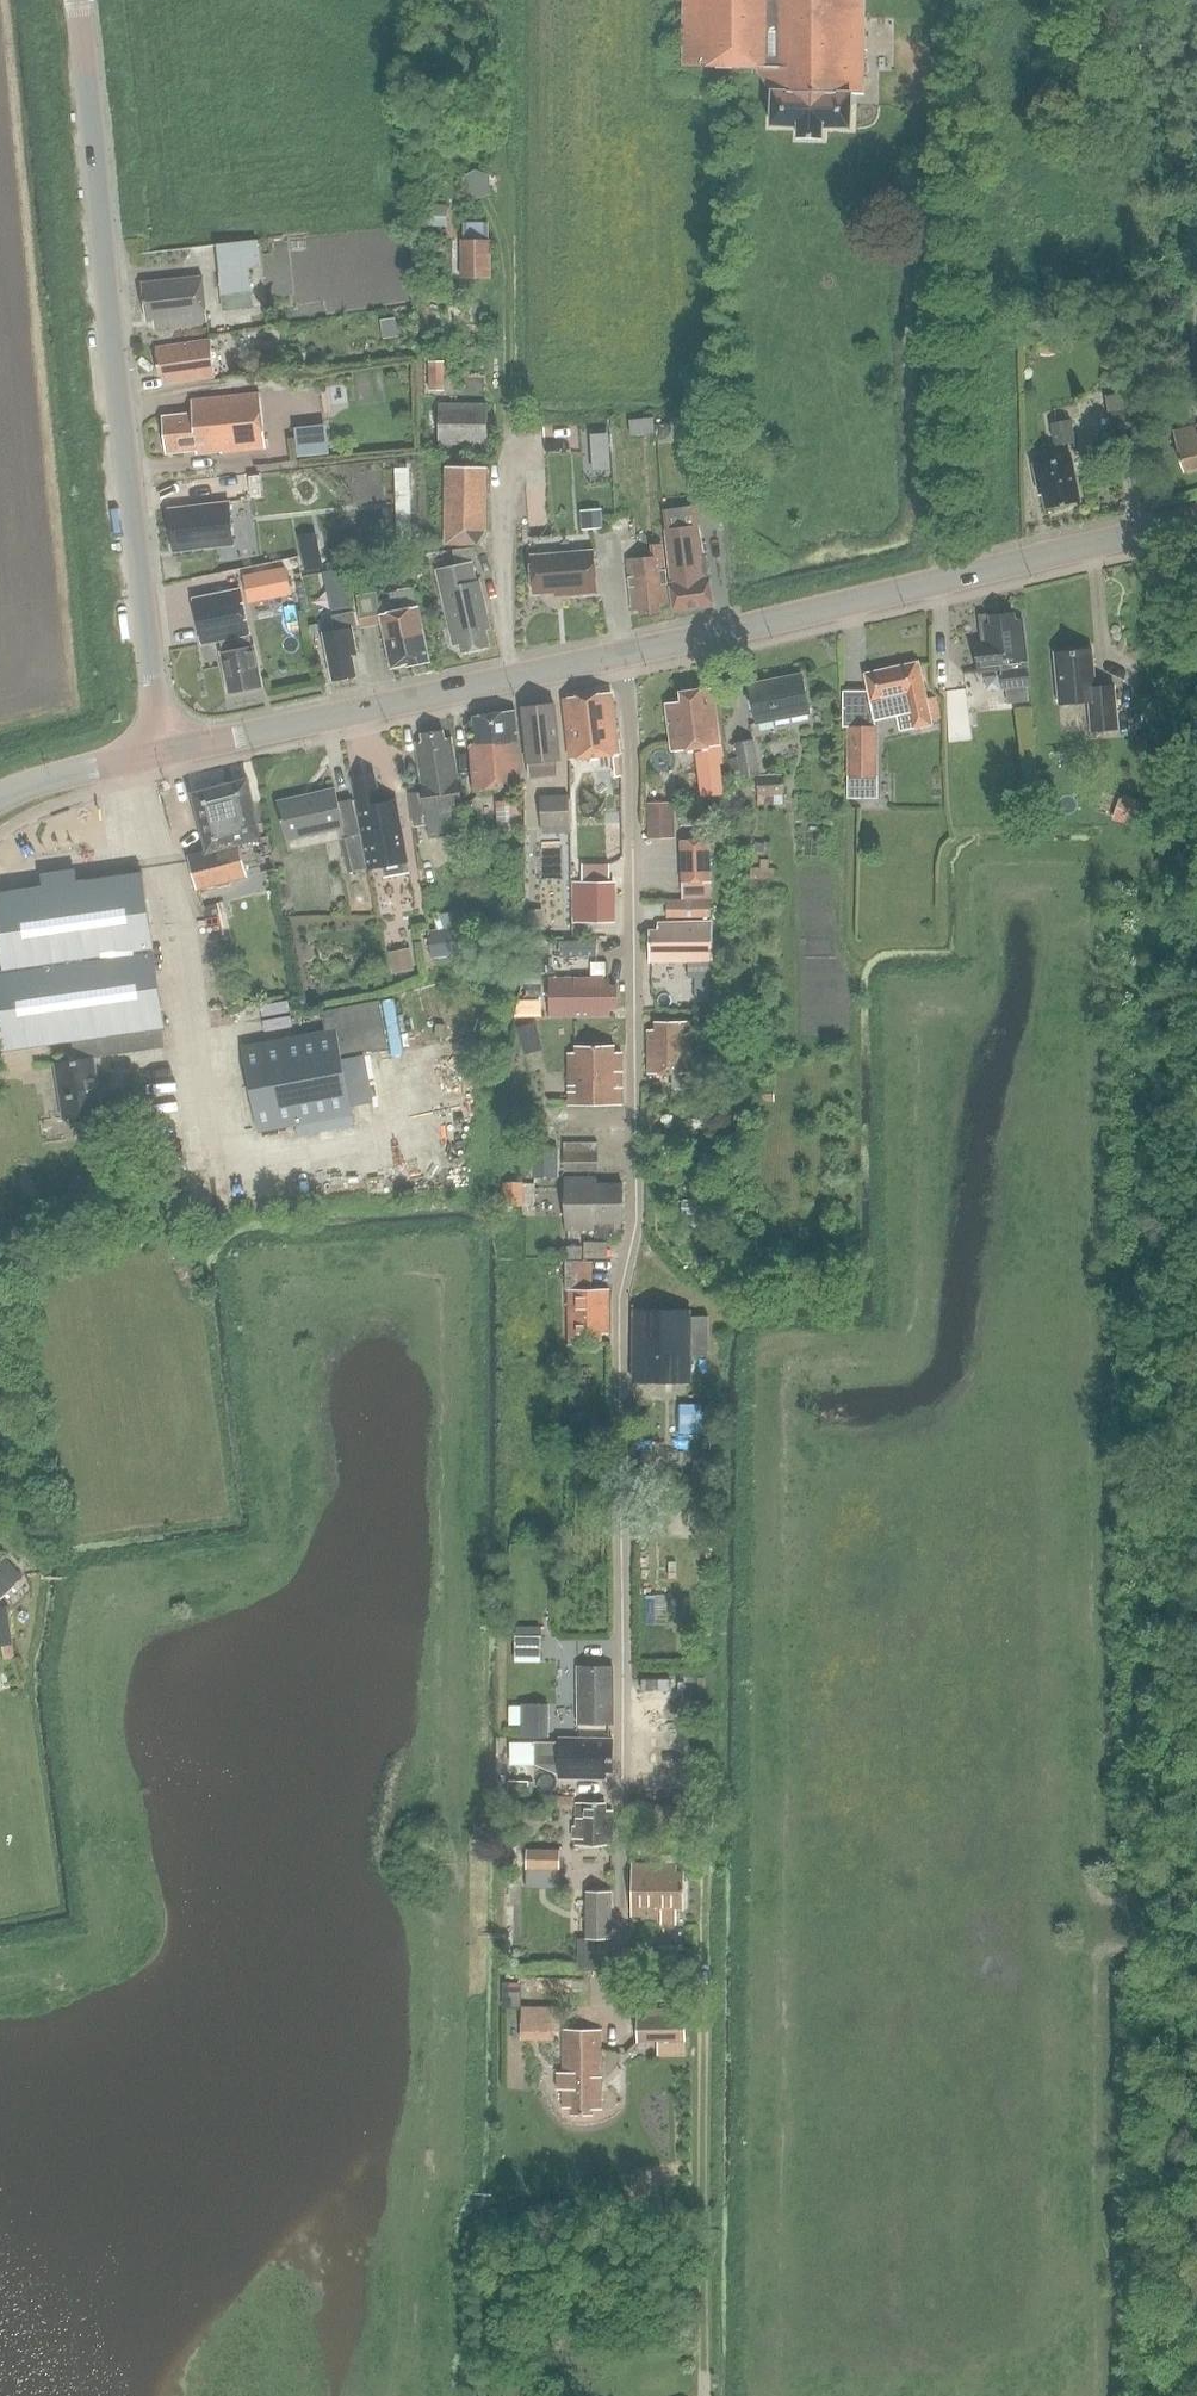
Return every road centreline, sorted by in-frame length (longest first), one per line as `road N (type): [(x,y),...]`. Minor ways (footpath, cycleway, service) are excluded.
road 1 (unclassified): [(616,2003),(616,1318),(633,1212),(620,652)]
road 2 (unclassified): [(156,749),(76,0)]
road 3 (secondary): [(620,652),(1196,519)]
road 4 (secondary): [(156,749),(620,652)]
road 5 (secondary): [(0,801),(48,779),(156,749)]

